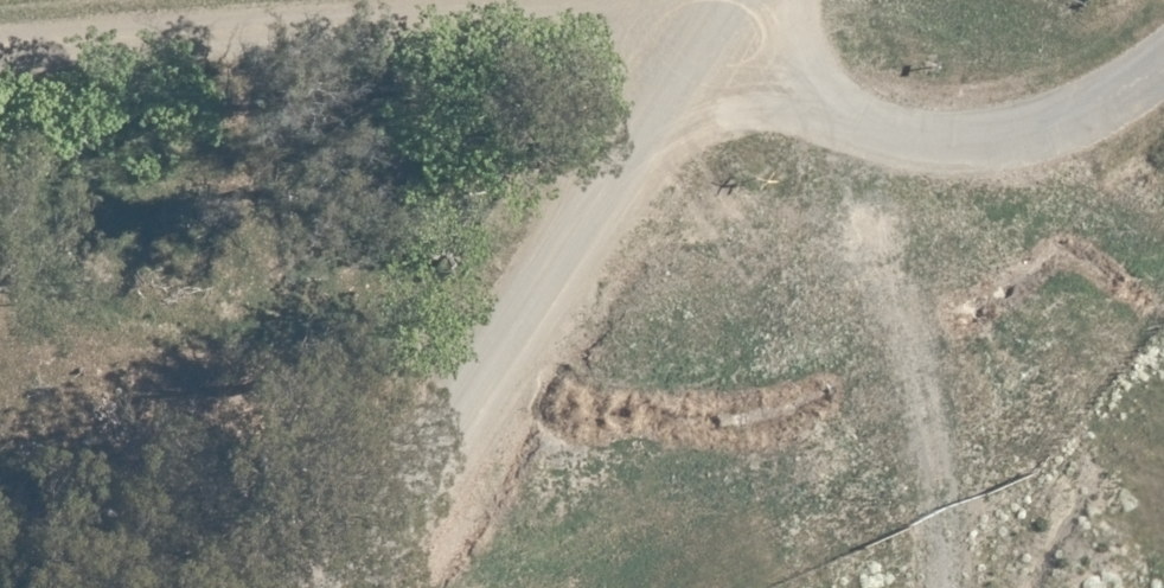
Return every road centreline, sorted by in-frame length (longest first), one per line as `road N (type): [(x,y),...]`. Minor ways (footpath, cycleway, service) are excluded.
road 1 (unclassified): [(0,46),(736,14)]
road 2 (unclassified): [(403,587),(736,14)]
road 3 (unclassified): [(736,14),(909,112),(1102,71),(1163,2)]

